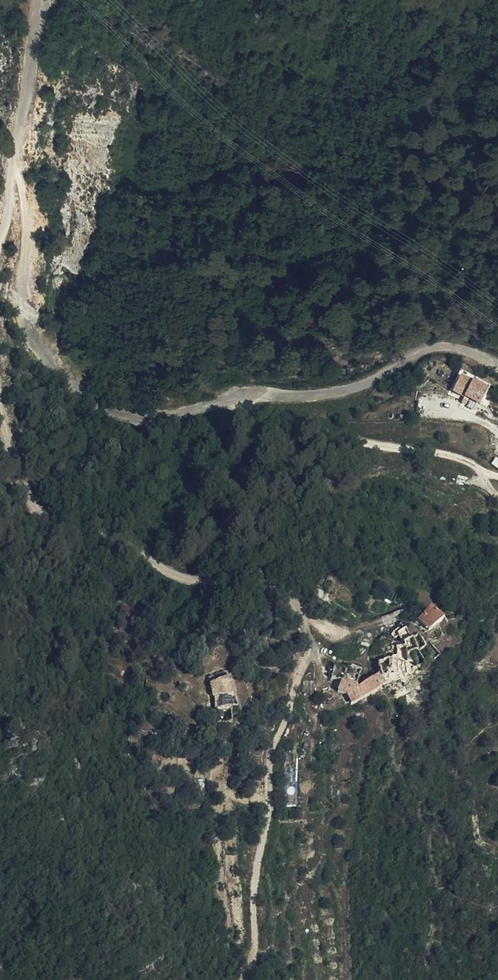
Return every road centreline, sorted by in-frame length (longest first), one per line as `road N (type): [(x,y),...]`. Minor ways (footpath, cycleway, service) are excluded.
road 1 (track): [(0,404),(10,454),(47,513),(173,574),(268,585),(288,596),(312,627),(271,759),(246,979)]
road 2 (track): [(497,364),(458,349),(430,350),(358,386),(317,396),(234,400),(143,419),(107,412),(75,390),(37,339),(25,303),(27,207),(15,173)]
road 3 (track): [(234,400),(249,412),(362,443),(465,460),(497,481)]
road 4 (track): [(37,0),(15,173)]

